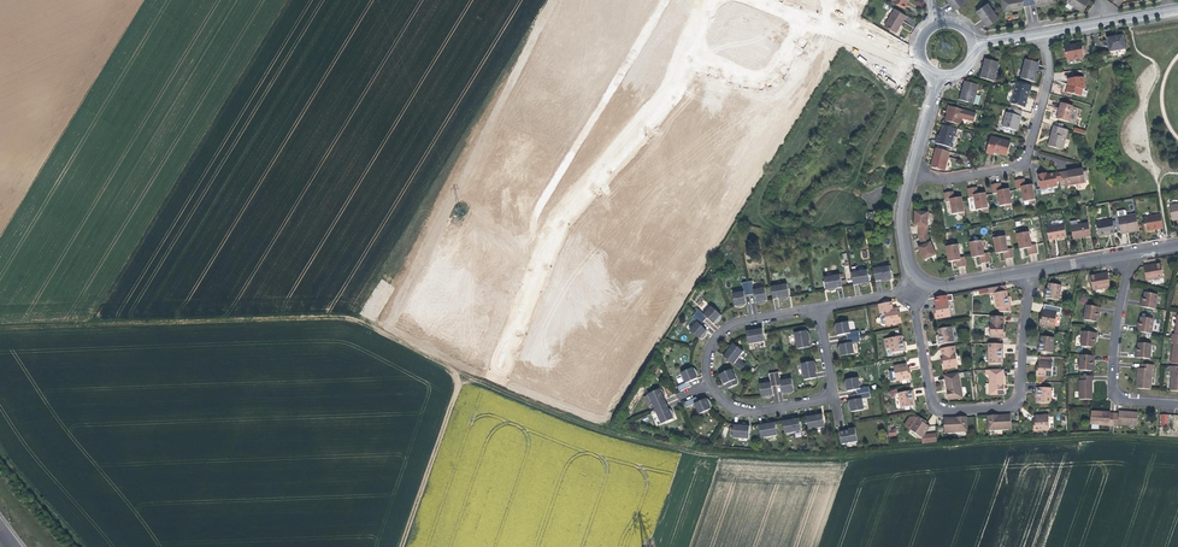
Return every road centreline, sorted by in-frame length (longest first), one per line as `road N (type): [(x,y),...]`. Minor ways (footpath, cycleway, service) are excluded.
road 1 (track): [(0,328),(353,318),(464,376),(615,433),(690,452),(834,459),(1097,437),(1177,442)]
road 2 (residential): [(1035,270),(1022,396),(1007,408),(936,407),(911,295)]
road 3 (unclassified): [(665,0),(537,210),(533,227),(544,251)]
road 4 (unclassified): [(544,251),(556,220),(660,104),(691,52)]
road 5 (residential): [(1045,30),(1051,76),(1027,159),(957,179),(914,172)]
road 6 (residential): [(1177,404),(1114,393),(1132,253)]
road 7 (track): [(404,546),(464,376)]
road 8 (residential): [(820,306),(725,328),(709,351),(712,385)]
road 9 (unclassified): [(691,52),(759,77),(781,67),(804,19)]
road 10 (residential): [(712,385),(744,412),(837,399)]
road 11 (unclassified): [(804,19),(907,55),(922,53)]

